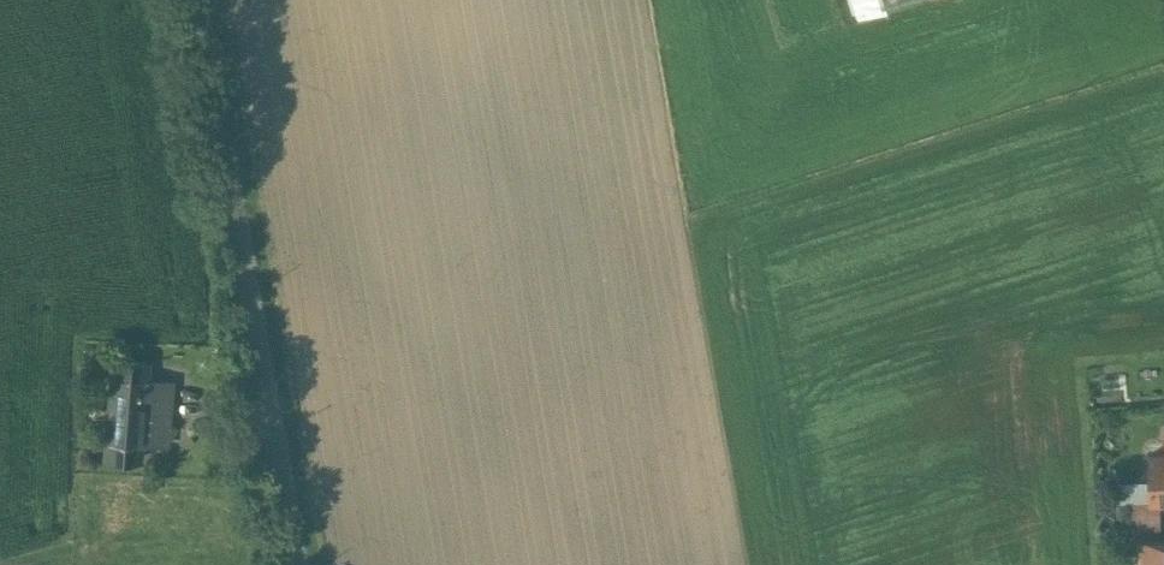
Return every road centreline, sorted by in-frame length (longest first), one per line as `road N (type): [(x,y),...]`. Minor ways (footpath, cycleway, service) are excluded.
road 1 (unclassified): [(199,0),(297,564)]

